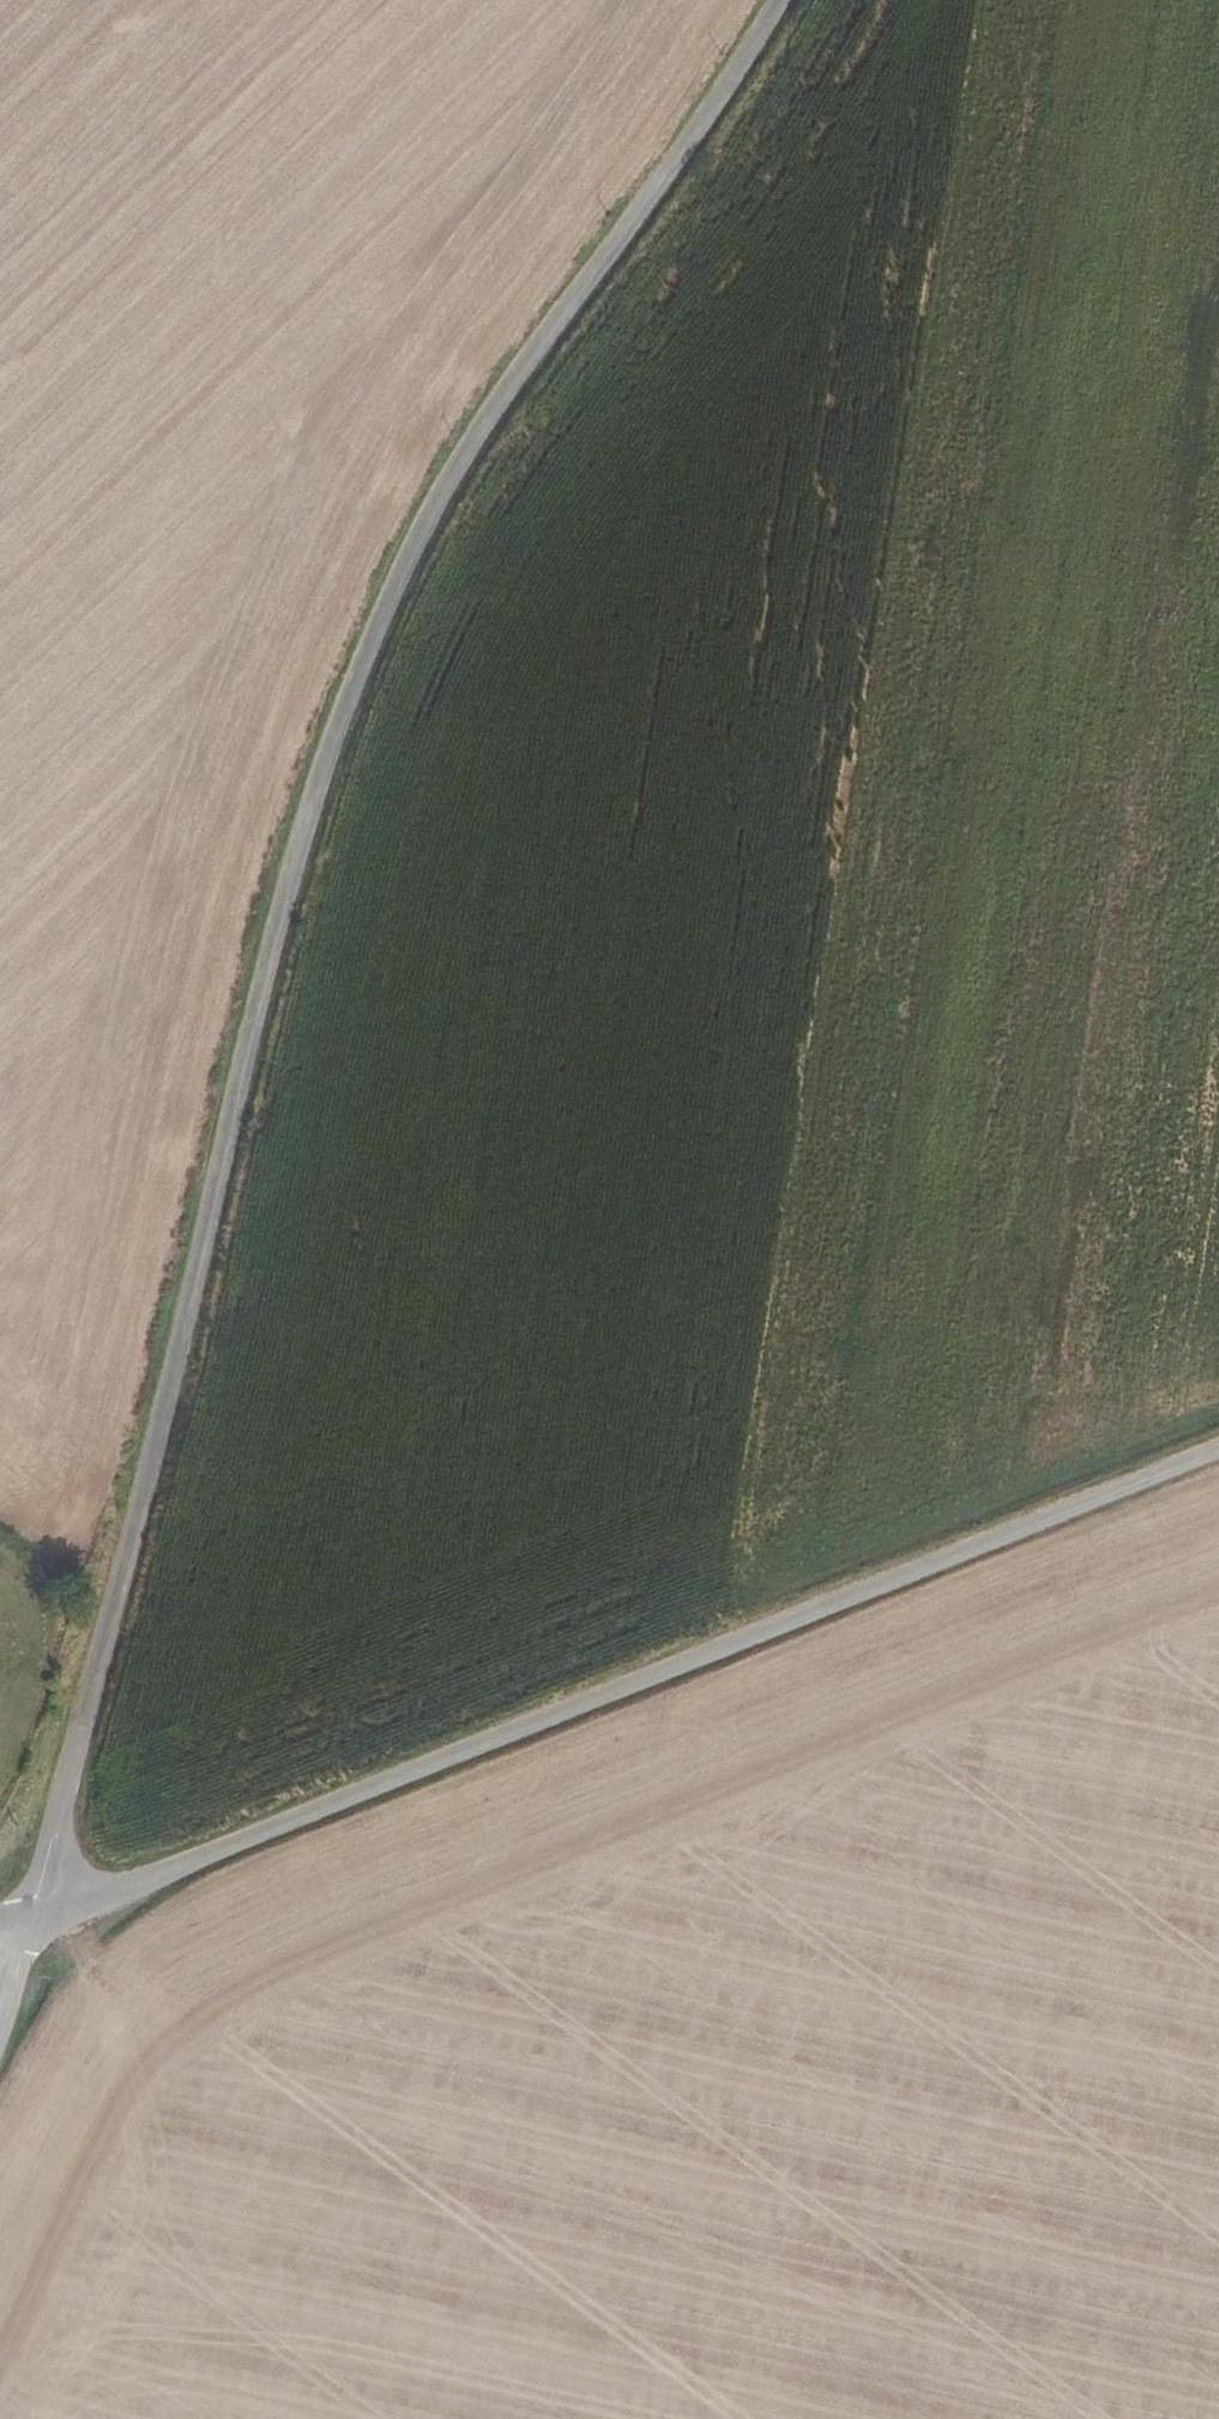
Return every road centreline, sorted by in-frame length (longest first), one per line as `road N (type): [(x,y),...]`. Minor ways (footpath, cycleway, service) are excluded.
road 1 (unclassified): [(780,0),(657,187),(490,412),(410,553),(375,639),(278,931),(187,1341),(32,1919)]
road 2 (unclassified): [(32,1919),(1218,1451)]

